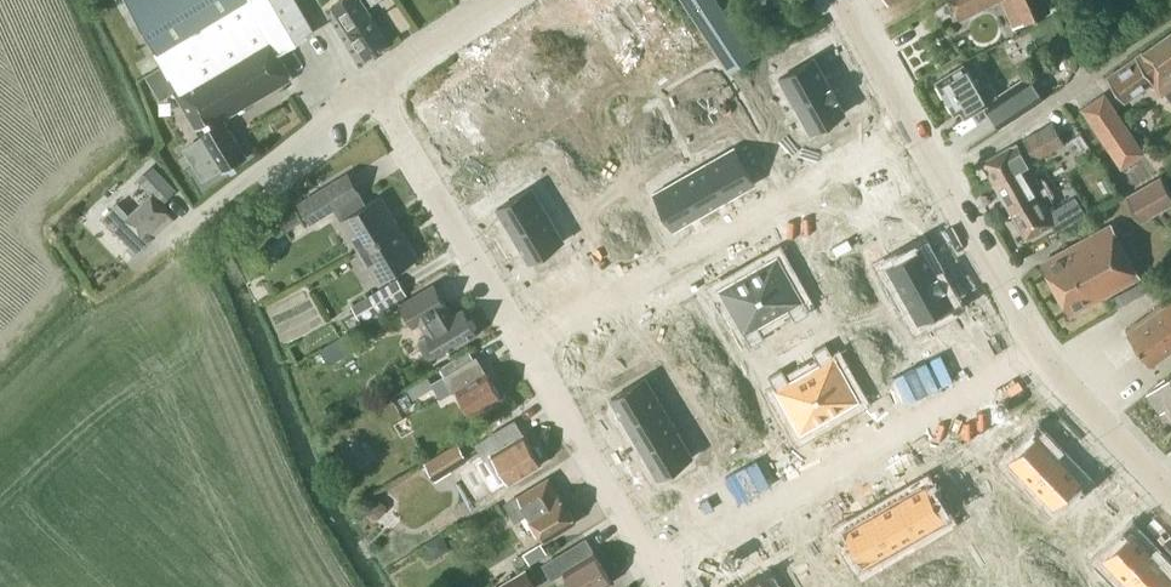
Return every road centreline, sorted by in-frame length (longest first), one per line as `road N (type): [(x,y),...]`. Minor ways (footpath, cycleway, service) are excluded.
road 1 (residential): [(531,351),(910,131)]
road 2 (residential): [(663,572),(1041,356)]
road 3 (residential): [(531,351),(370,85)]
road 4 (residential): [(941,179),(1091,73),(1063,0)]
road 5 (residential): [(663,572),(531,351)]
road 6 (residential): [(187,224),(370,85)]
road 7 (unclassified): [(1041,356),(941,179)]
road 8 (unclassified): [(1170,495),(1041,356)]
road 9 (residential): [(370,85),(497,0)]
road 10 (unclassified): [(910,131),(839,0)]

